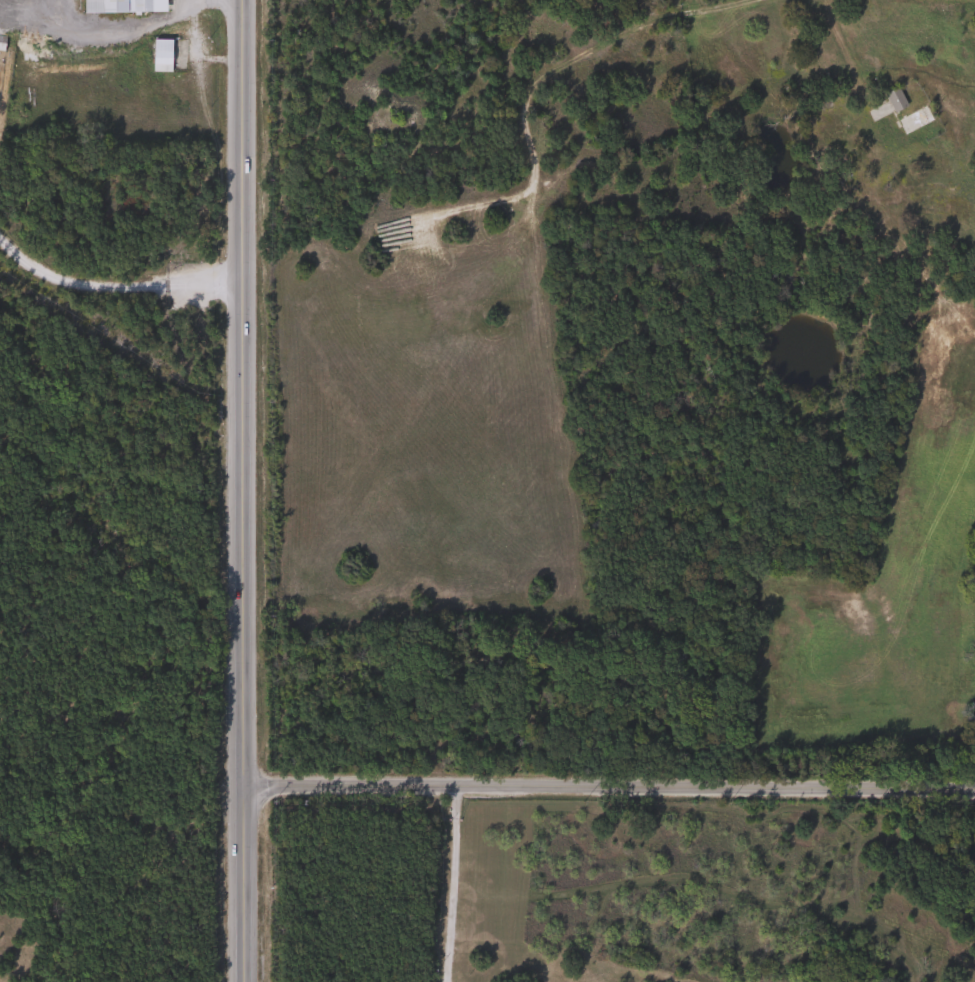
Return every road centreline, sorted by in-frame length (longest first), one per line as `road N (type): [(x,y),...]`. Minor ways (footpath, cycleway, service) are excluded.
road 1 (secondary): [(240,981),(240,0)]
road 2 (residential): [(974,787),(239,787)]

